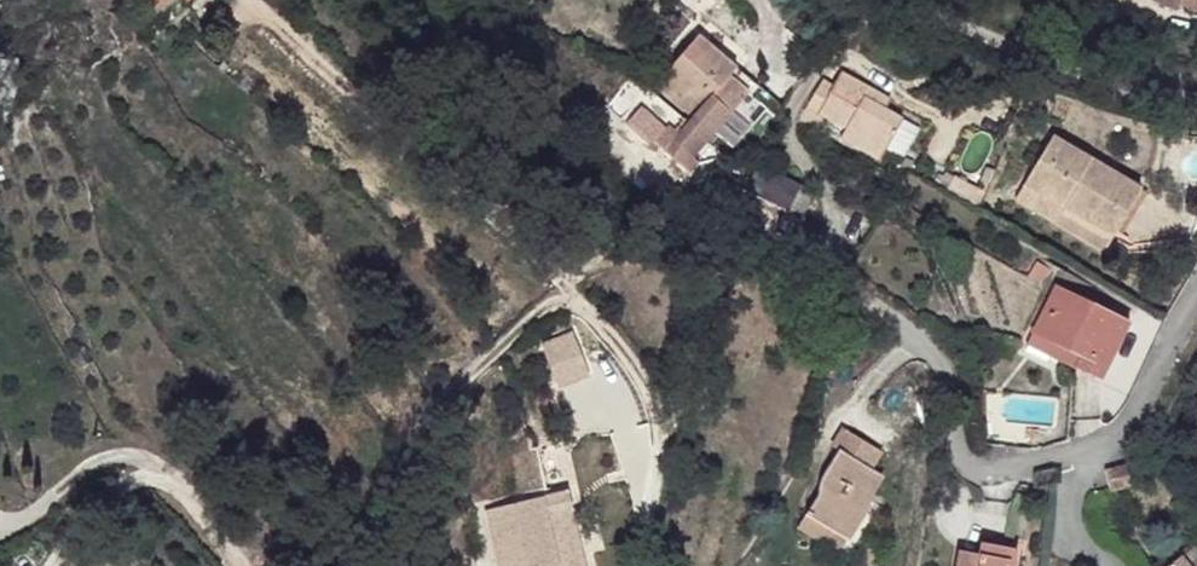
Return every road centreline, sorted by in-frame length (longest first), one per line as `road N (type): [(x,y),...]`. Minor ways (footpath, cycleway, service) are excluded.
road 1 (residential): [(1079,457),(972,467),(927,348),(871,309),(838,240),(825,177),(792,134),(815,86)]
road 2 (residential): [(1196,102),(933,0)]
road 3 (residential): [(1196,285),(1113,441),(1079,457)]

